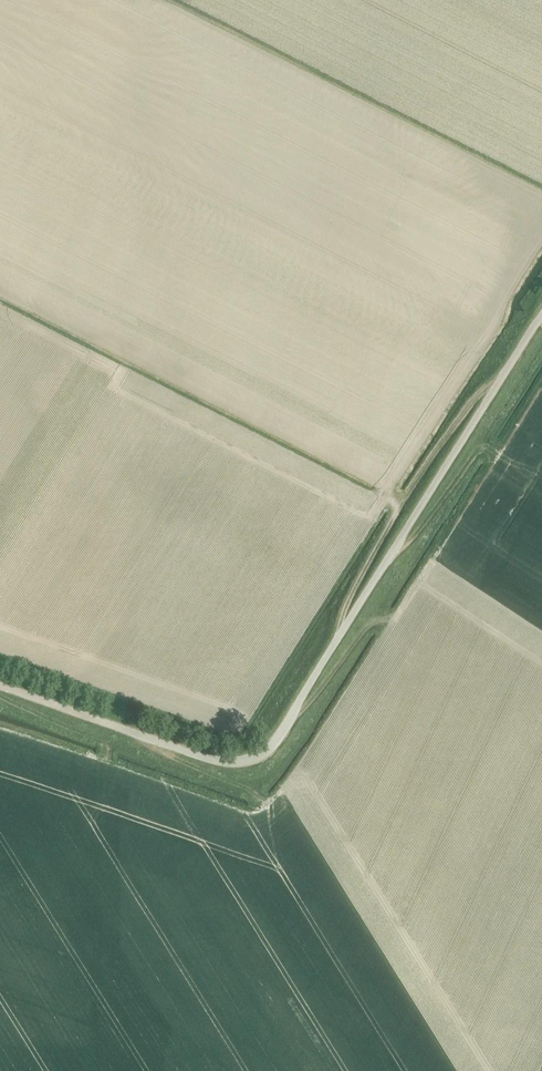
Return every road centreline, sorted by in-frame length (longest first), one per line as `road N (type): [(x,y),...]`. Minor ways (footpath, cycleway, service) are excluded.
road 1 (unclassified): [(0,687),(208,760),(247,765),(272,751),(541,318)]
road 2 (track): [(504,376),(400,508),(344,631)]
road 3 (track): [(278,742),(378,619),(394,624)]
road 4 (track): [(388,560),(483,451),(495,455)]
road 5 (track): [(0,697),(105,743),(108,765)]
road 6 (track): [(157,742),(164,754),(248,791),(265,806)]

